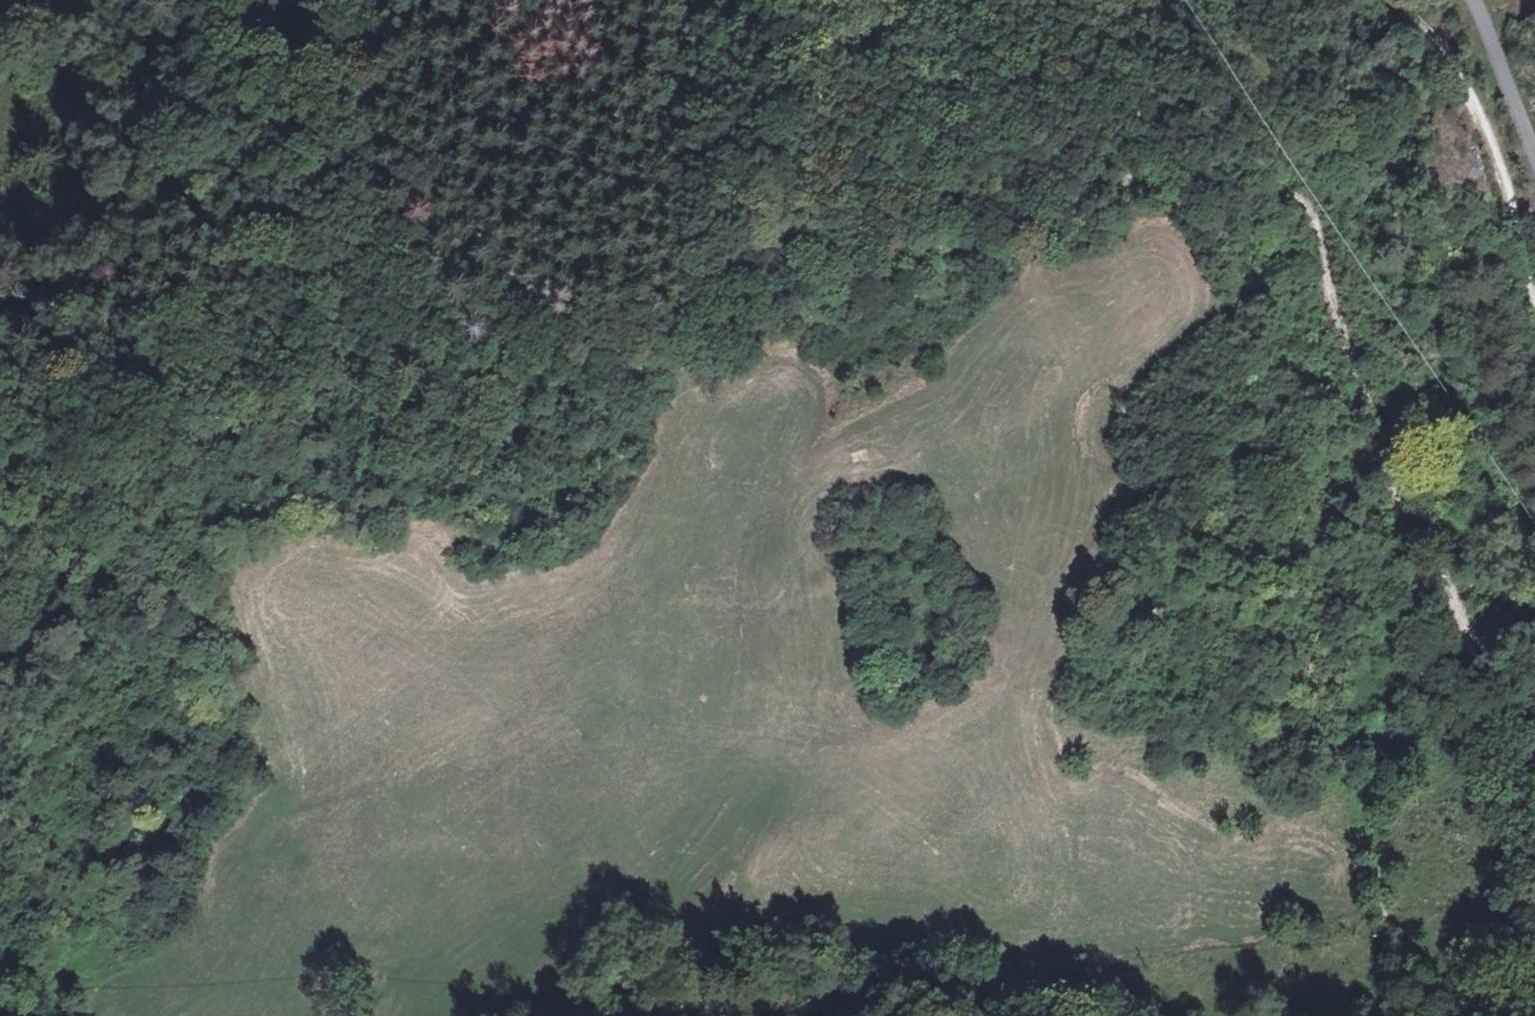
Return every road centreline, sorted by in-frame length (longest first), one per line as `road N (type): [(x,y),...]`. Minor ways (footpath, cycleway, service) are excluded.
road 1 (track): [(1421,529),(1365,400),(1311,210),(1262,172),(1203,163),(1122,182),(756,327),(596,369),(502,363),(353,411),(226,423),(113,465),(0,561)]
road 2 (track): [(1392,0),(1421,23),(1465,84),(1500,170),(1534,304)]
road 3 (track): [(1421,529),(1475,651),(1534,713)]
road 4 (unclassified): [(1466,0),(1534,169)]

